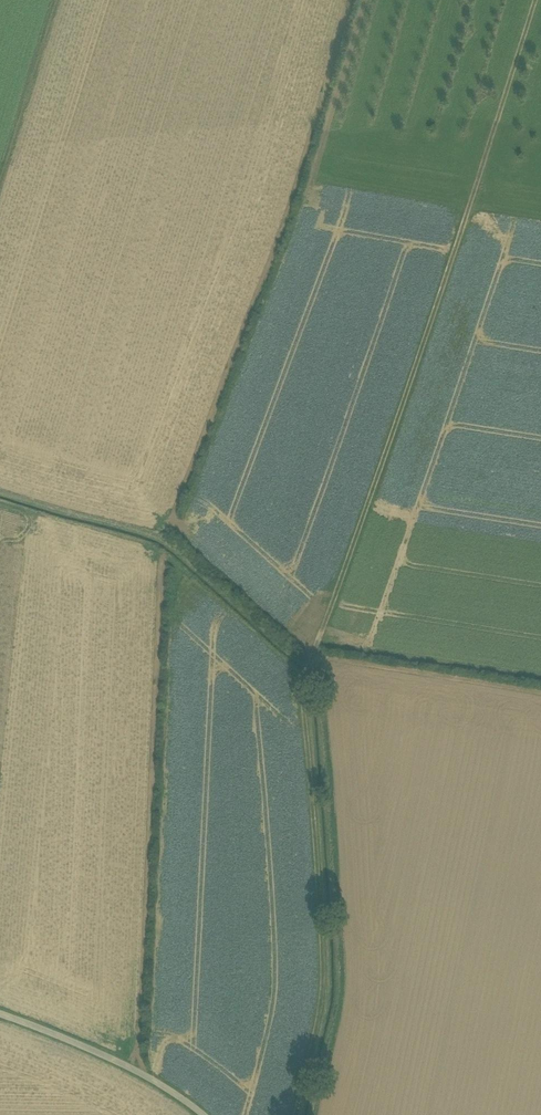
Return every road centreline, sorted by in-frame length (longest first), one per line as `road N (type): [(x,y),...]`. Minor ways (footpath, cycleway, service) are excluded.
road 1 (track): [(296,1114),(325,990),(301,676),(399,415),(534,0)]
road 2 (unclassified): [(0,1015),(133,1069),(202,1114)]
road 3 (track): [(59,0),(0,190)]

